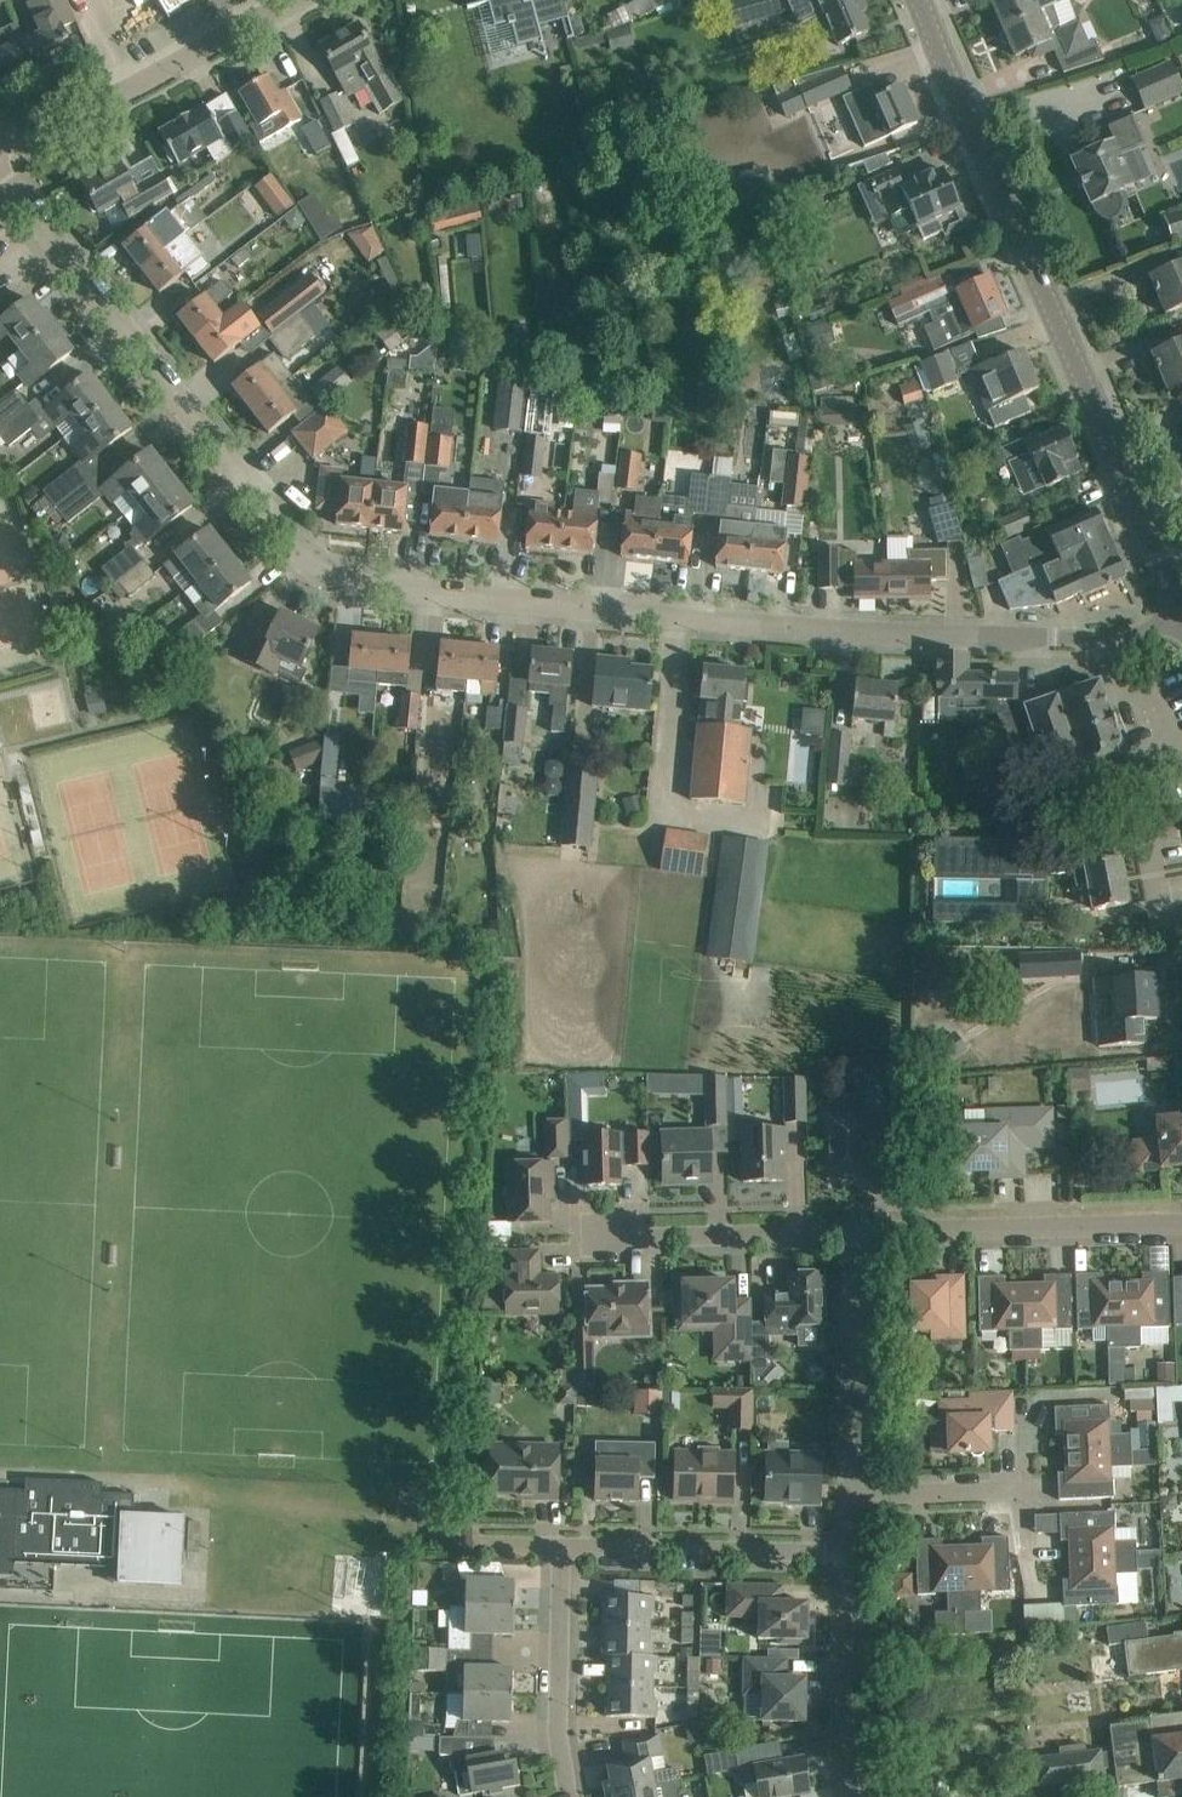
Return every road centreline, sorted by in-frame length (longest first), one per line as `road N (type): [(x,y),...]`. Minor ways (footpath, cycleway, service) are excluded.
road 1 (residential): [(1176,623),(1118,639),(827,632),(330,578),(297,554),(0,172)]
road 2 (tertiary): [(1176,623),(1173,587),(925,0)]
road 3 (unclassified): [(0,134),(96,103),(294,0)]
road 4 (residential): [(861,1234),(1181,1226)]
road 5 (residential): [(564,1546),(852,1554)]
road 6 (residential): [(853,1495),(861,1234)]
road 7 (residential): [(570,1796),(559,1733),(564,1546)]
road 8 (residential): [(855,1796),(847,1756),(852,1554)]
road 9 (residential): [(622,1240),(861,1234)]
road 10 (residential): [(853,1495),(1027,1490)]

